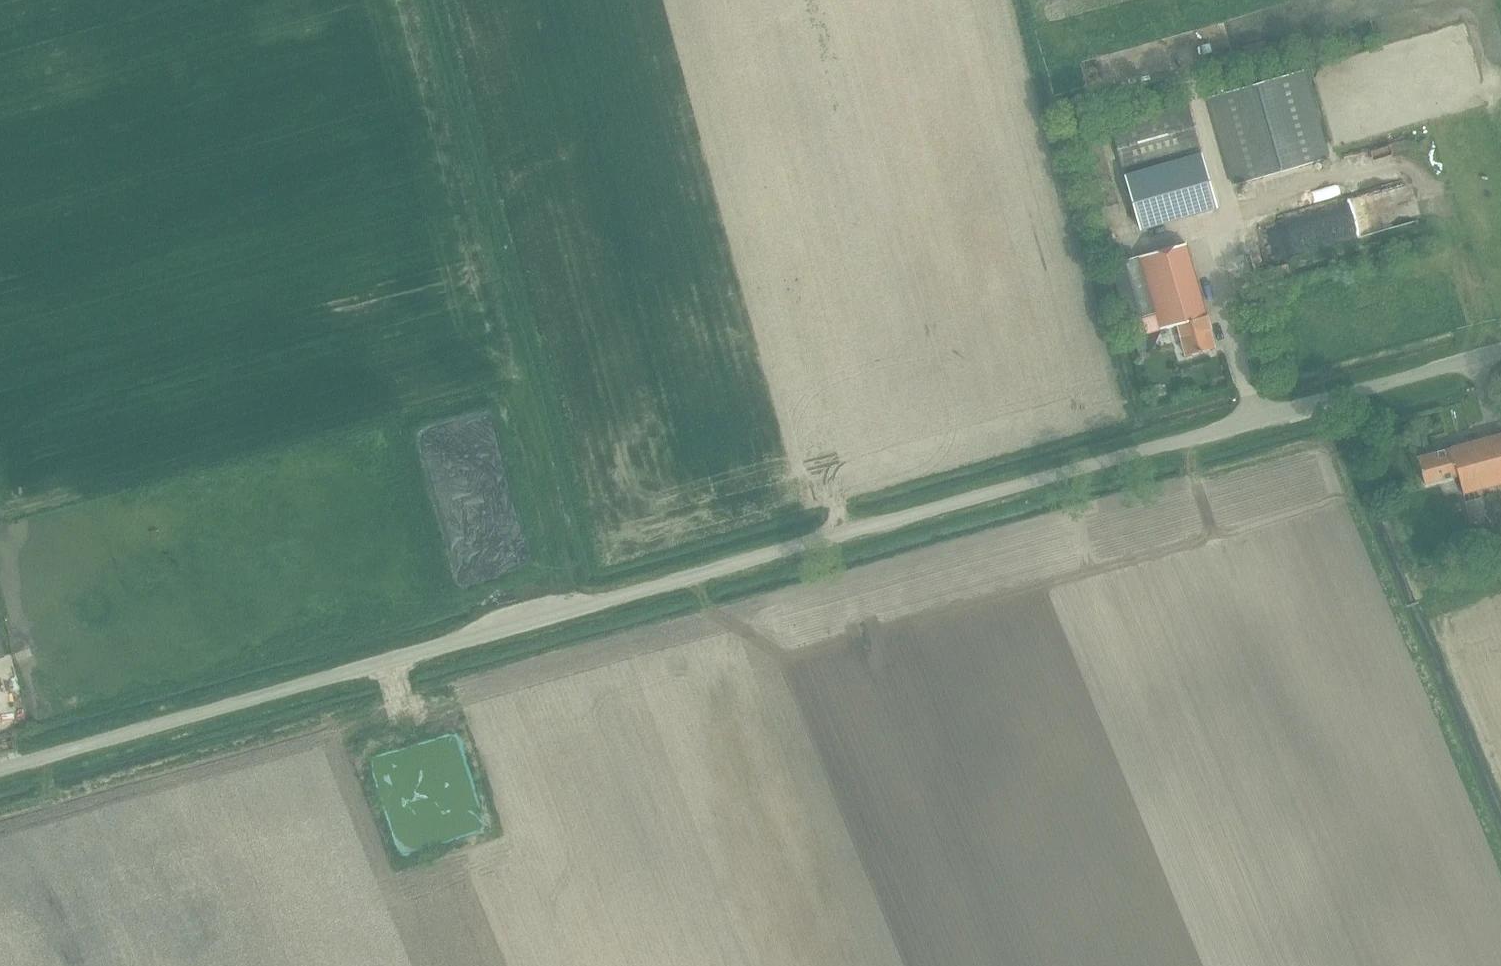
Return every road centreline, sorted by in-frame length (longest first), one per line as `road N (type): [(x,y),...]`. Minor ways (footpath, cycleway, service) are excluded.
road 1 (unclassified): [(0,769),(1500,353)]

